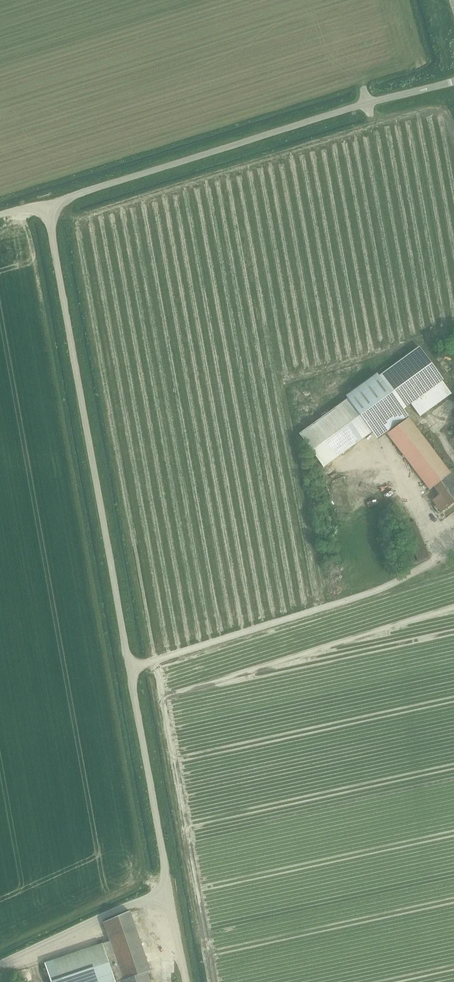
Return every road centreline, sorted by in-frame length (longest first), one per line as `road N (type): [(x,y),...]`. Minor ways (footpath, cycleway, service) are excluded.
road 1 (unclassified): [(169,890),(45,207),(453,82)]
road 2 (unclassified): [(0,964),(169,890)]

